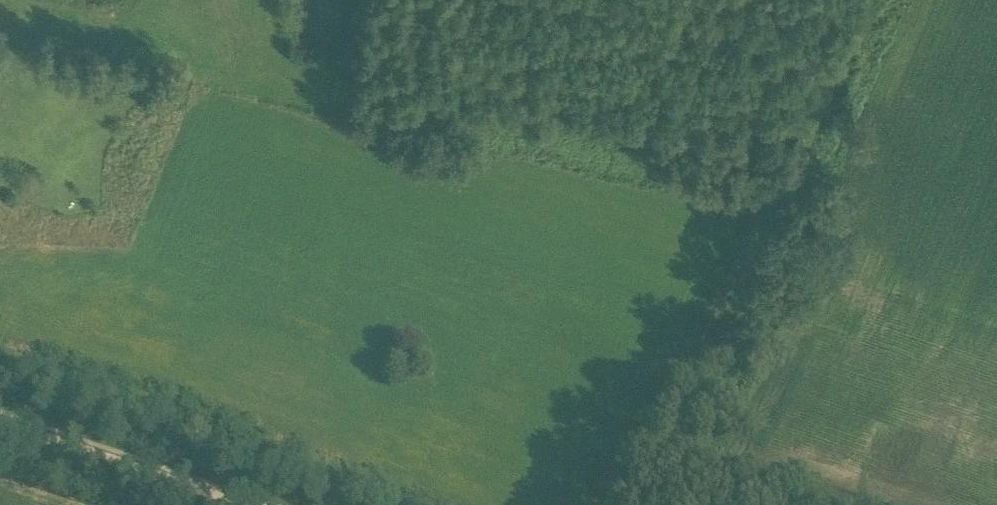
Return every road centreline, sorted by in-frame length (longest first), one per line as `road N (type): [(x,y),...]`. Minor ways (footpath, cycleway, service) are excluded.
road 1 (unclassified): [(281,504),(0,411)]
road 2 (track): [(825,504),(655,448)]

